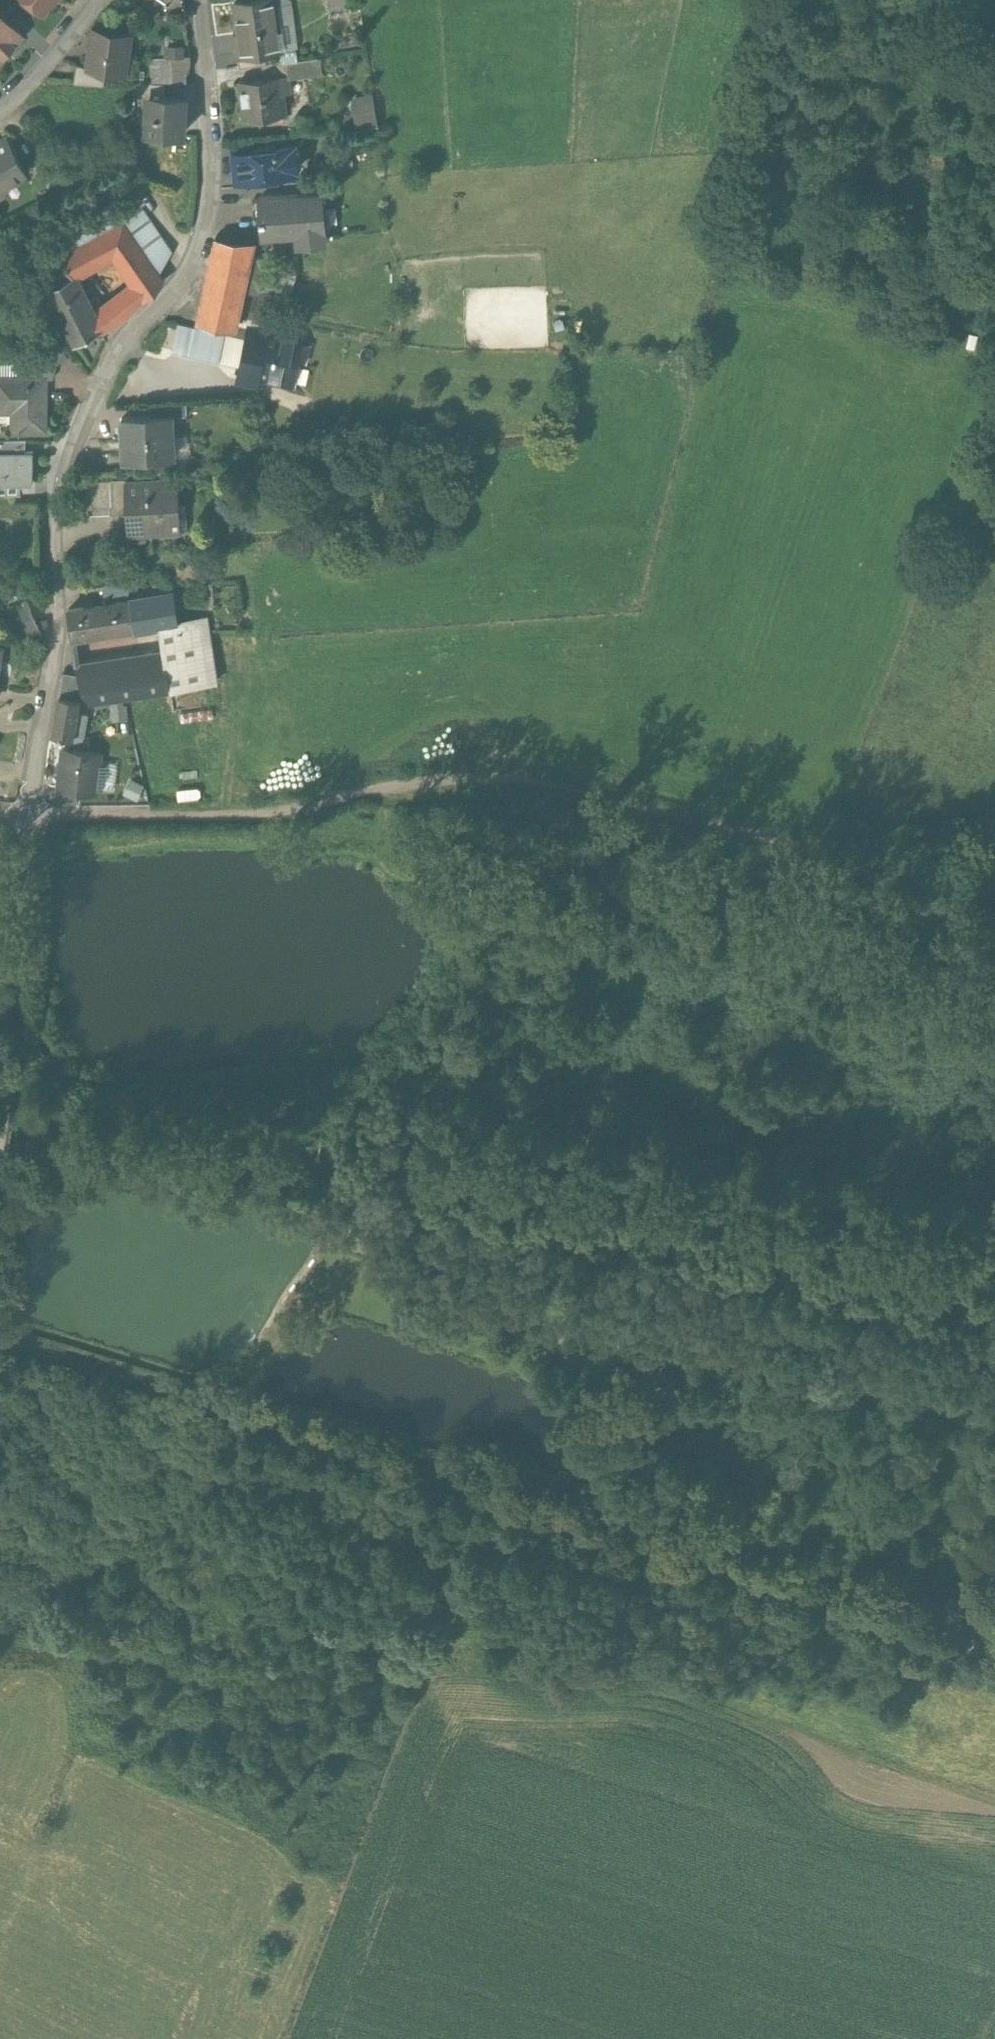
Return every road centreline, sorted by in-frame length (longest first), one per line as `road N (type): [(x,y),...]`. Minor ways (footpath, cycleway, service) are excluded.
road 1 (unclassified): [(994,1657),(0,1348)]
road 2 (track): [(994,879),(728,815),(515,779),(457,777),(249,808),(30,809)]
road 3 (unclassified): [(30,809),(58,626),(51,535),(61,482),(95,382),(171,297),(209,210),(213,144),(196,0)]
road 4 (unclassified): [(30,809),(0,1130)]
road 5 (residential): [(96,0),(0,103)]

